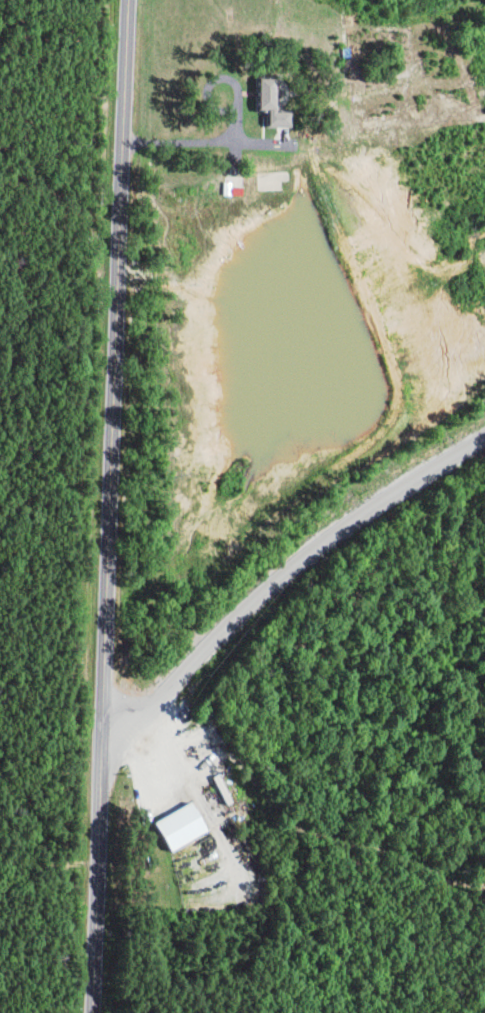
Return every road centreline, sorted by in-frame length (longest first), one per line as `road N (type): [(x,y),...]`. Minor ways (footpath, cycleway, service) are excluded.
road 1 (secondary): [(99,1012),(130,0)]
road 2 (residential): [(484,439),(361,514),(111,740)]

